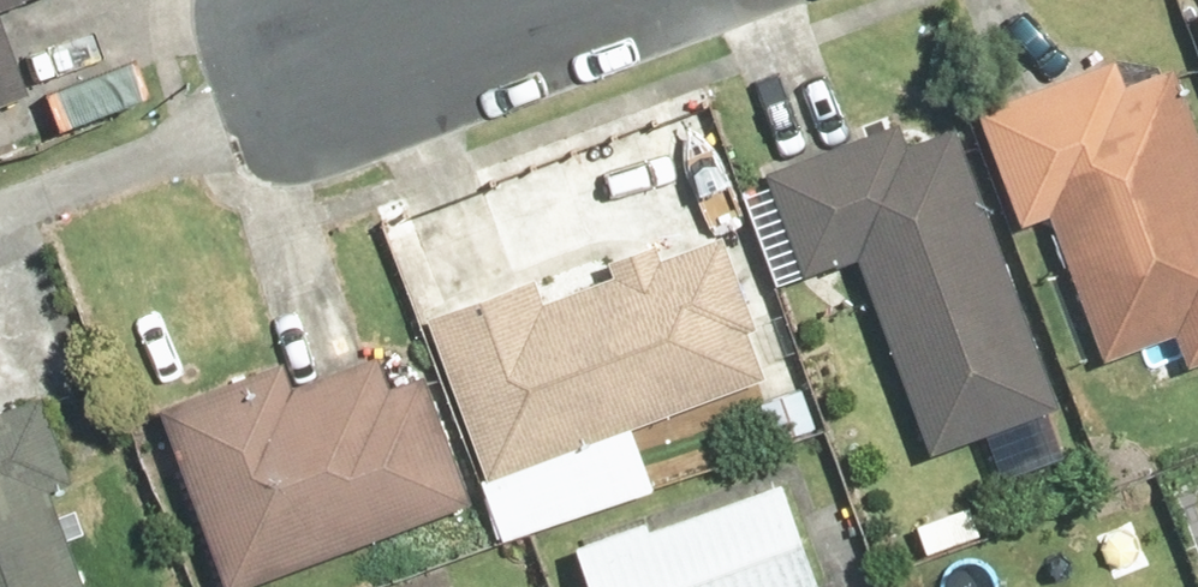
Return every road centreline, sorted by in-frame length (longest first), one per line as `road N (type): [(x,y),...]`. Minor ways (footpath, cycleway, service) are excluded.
road 1 (residential): [(284,36),(530,35),(628,0)]

